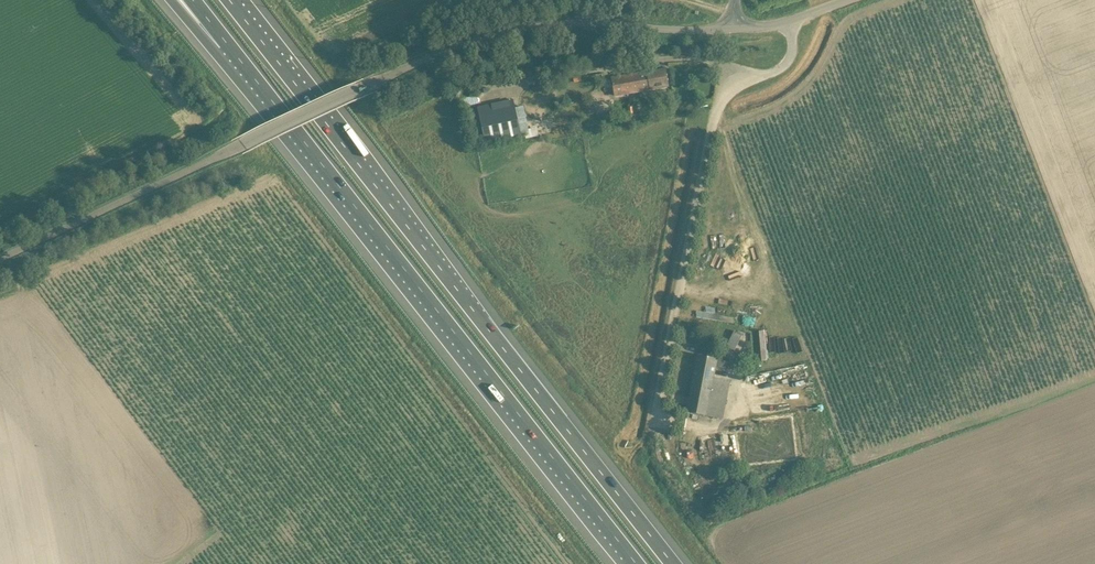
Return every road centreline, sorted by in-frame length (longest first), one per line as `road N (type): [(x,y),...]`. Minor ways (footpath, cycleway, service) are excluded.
road 1 (unclassified): [(0,259),(470,40),(551,25),(734,30)]
road 2 (motorway): [(672,563),(230,0)]
road 3 (motorway): [(233,51),(637,563)]

